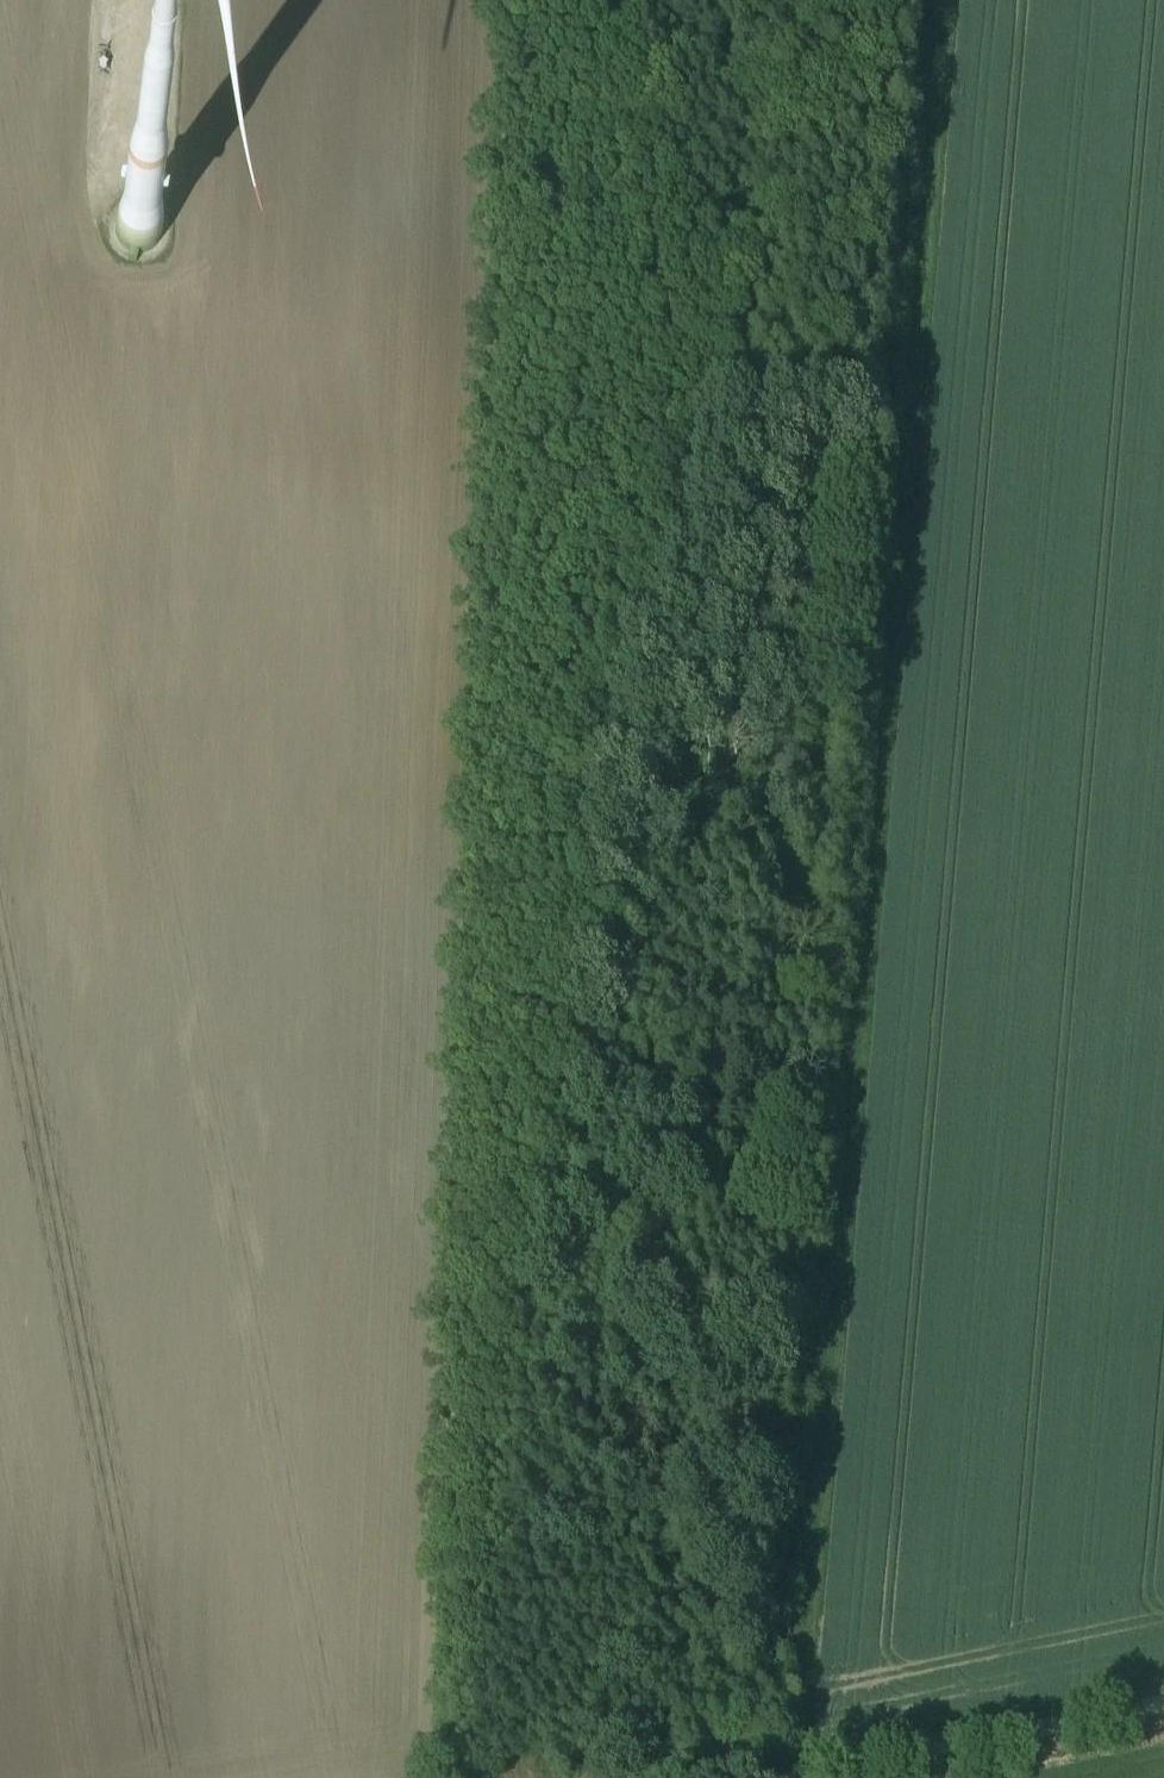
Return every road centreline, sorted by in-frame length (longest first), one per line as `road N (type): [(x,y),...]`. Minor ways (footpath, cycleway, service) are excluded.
road 1 (unclassified): [(839,1777),(1163,1713)]

